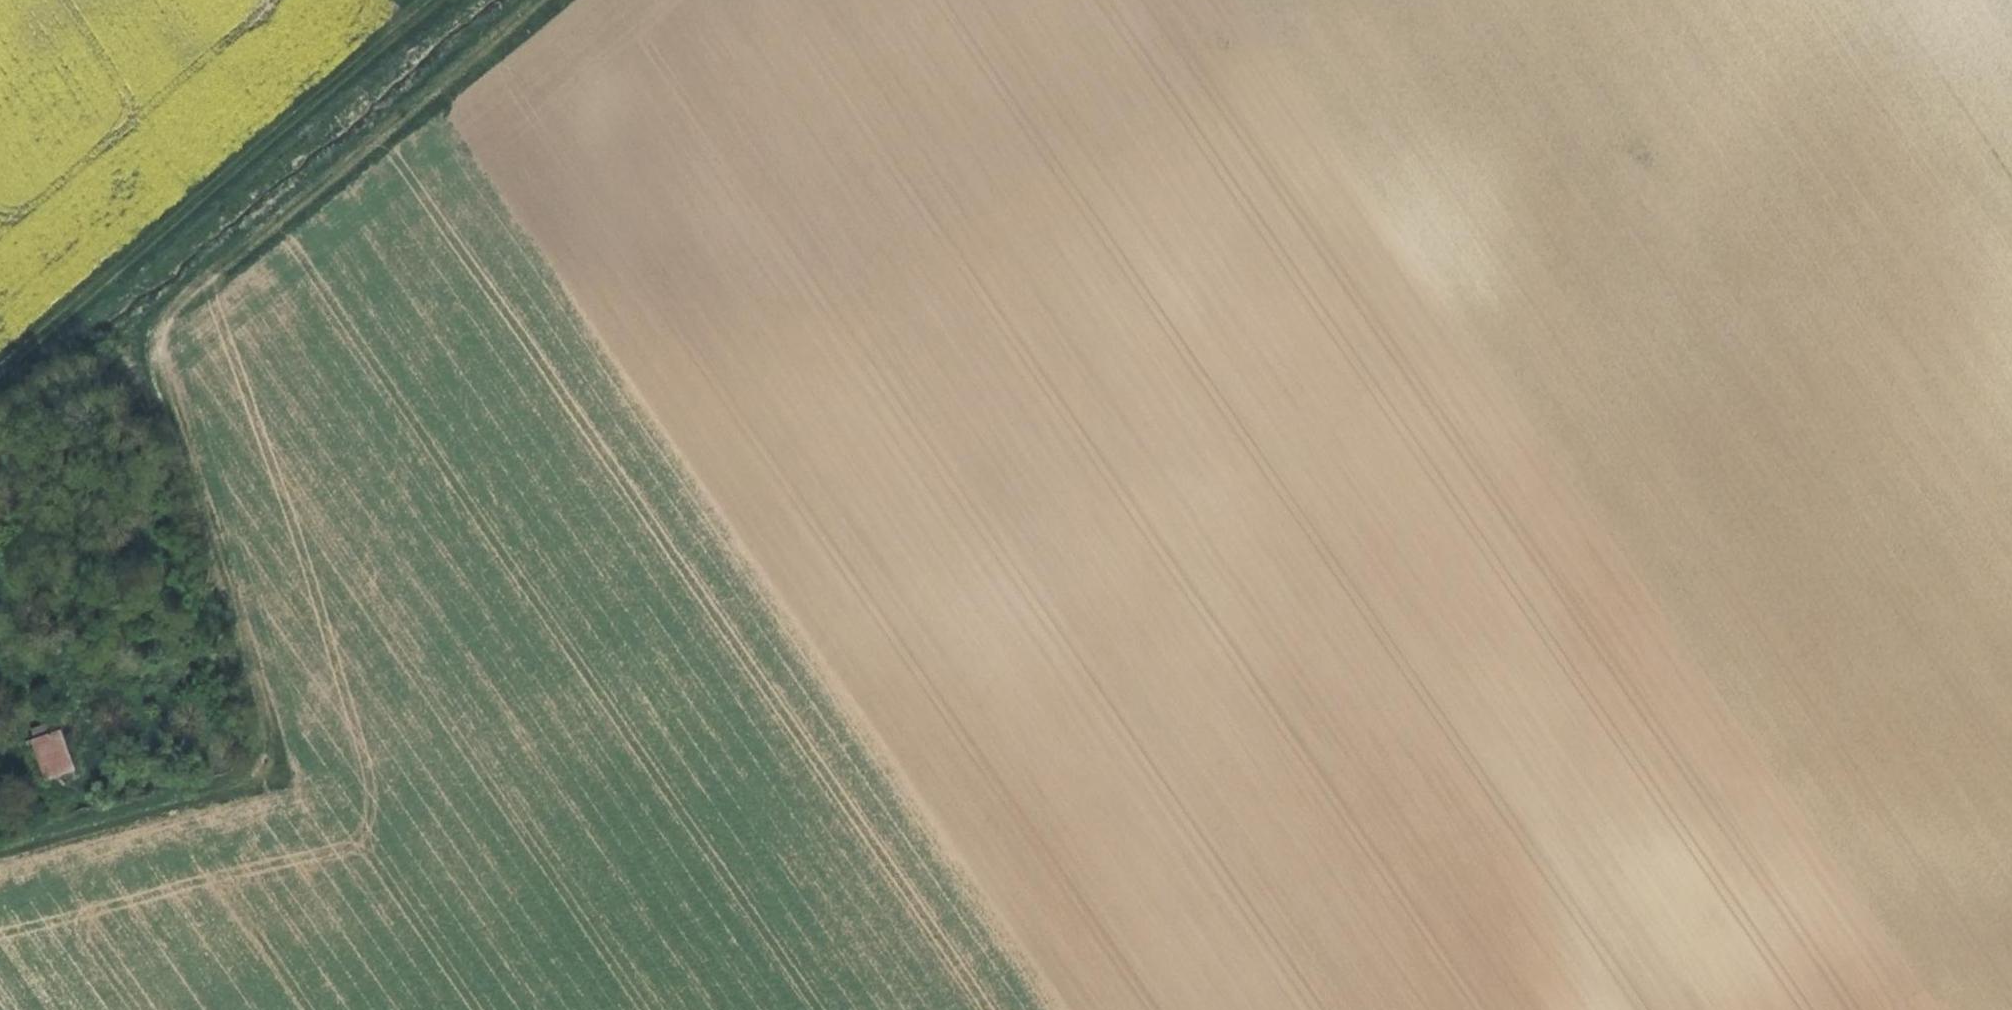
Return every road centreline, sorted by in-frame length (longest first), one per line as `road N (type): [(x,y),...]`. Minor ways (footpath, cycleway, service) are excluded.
road 1 (track): [(0,390),(145,253),(441,0)]
road 2 (track): [(540,0),(163,319)]

